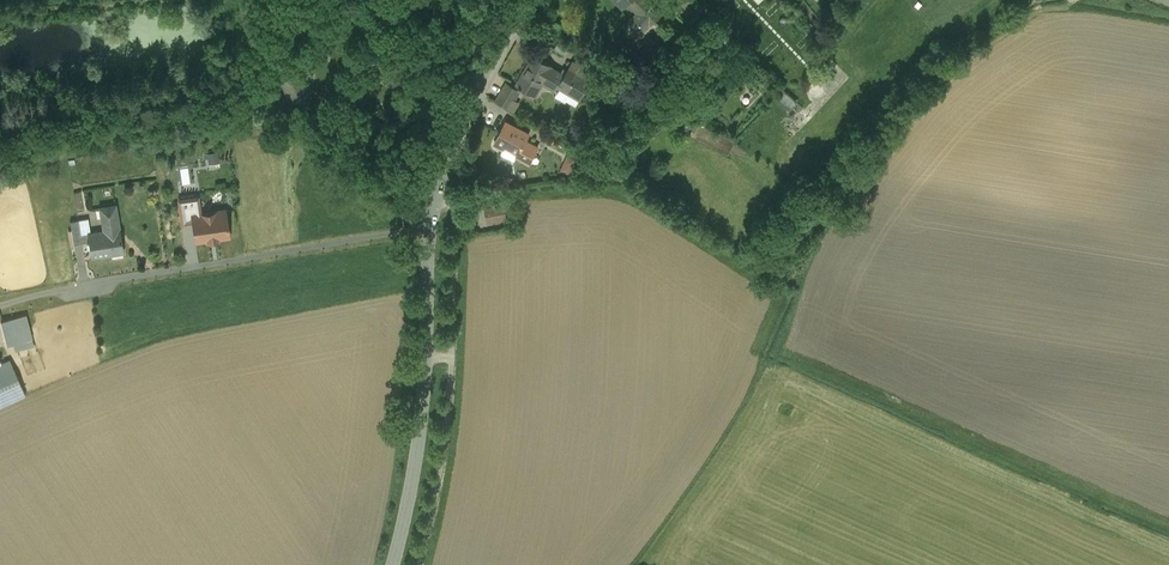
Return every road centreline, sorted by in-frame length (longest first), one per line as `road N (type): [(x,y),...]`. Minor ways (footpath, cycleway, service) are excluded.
road 1 (tertiary): [(393,564),(429,380),(437,200),(473,100),(526,0)]

